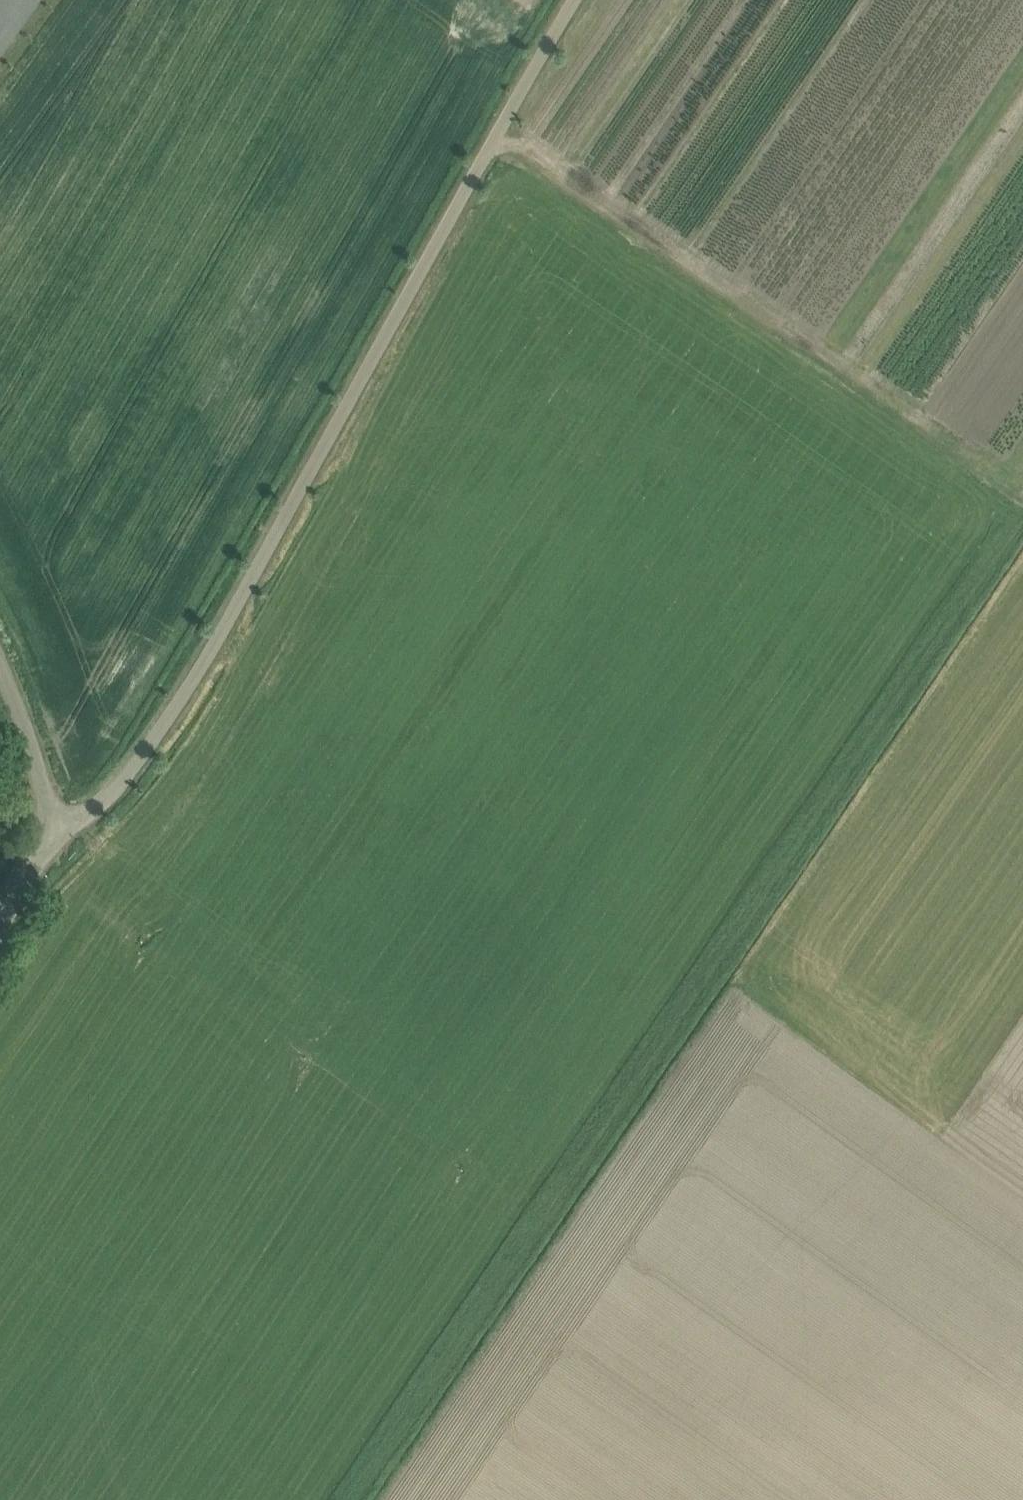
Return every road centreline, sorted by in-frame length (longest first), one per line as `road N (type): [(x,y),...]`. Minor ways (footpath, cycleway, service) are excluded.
road 1 (unclassified): [(72,834),(127,780),(187,682),(569,0)]
road 2 (unclassified): [(72,834),(0,666)]
road 3 (unclassified): [(0,934),(72,834)]

